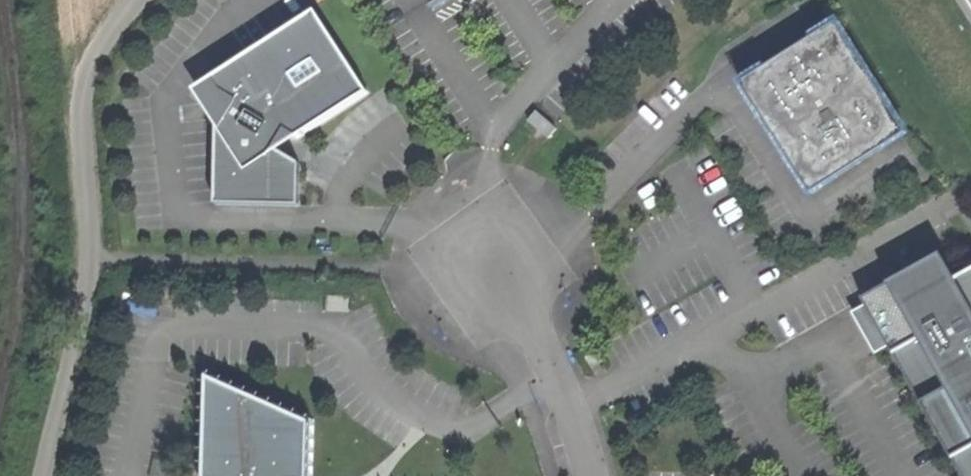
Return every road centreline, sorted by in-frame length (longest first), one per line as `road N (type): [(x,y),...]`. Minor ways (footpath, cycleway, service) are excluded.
road 1 (unclassified): [(513,329),(544,304),(556,265),(544,227),(495,196),(458,202),(422,241),(424,293),(451,324)]
road 2 (unclassified): [(93,263),(83,99),(90,66),(138,0)]
road 3 (unclassified): [(93,263),(44,475)]
road 4 (unclassified): [(587,475),(553,379),(513,329)]

